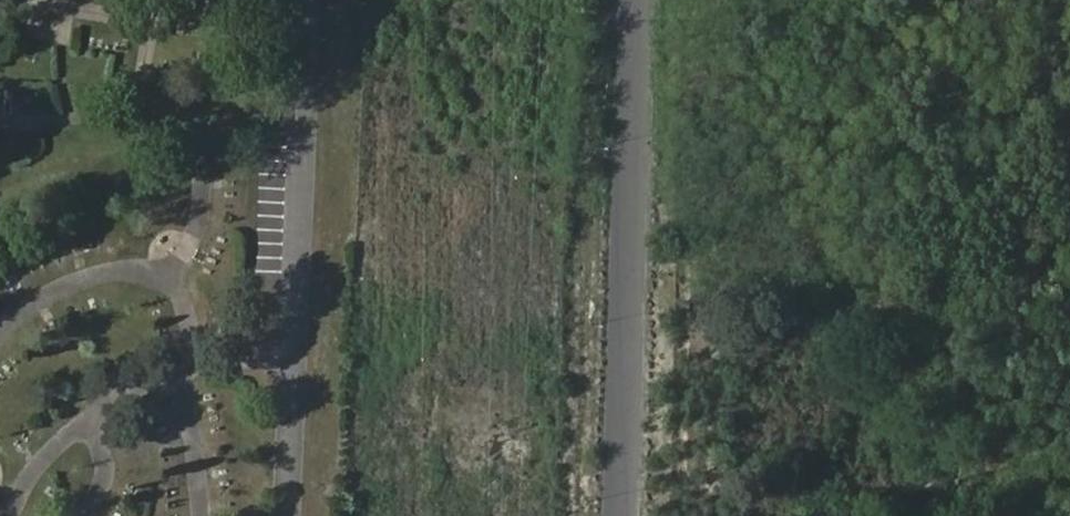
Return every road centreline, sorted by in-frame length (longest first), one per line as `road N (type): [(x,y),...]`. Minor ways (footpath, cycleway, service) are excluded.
road 1 (unclassified): [(627,515),(640,0)]

